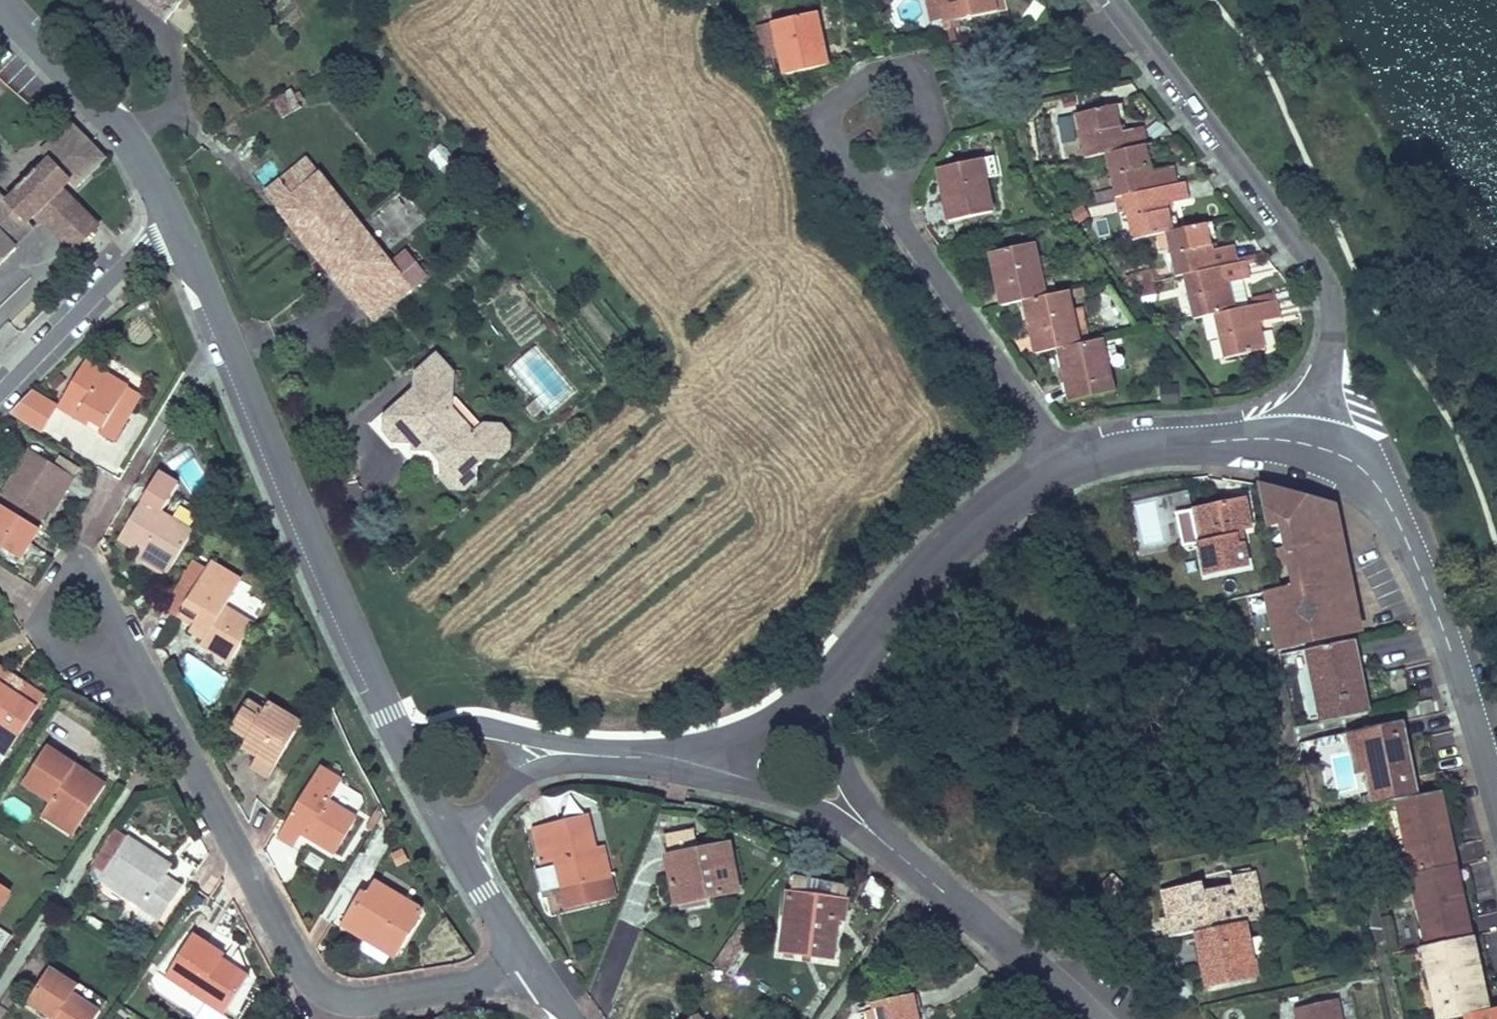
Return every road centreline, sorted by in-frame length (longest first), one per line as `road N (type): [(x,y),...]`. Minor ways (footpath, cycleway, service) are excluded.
road 1 (residential): [(179,231),(402,746)]
road 2 (residential): [(1114,0),(1333,293),(1331,356),(1305,444)]
road 3 (residential): [(347,1003),(316,989),(303,969),(128,645)]
road 4 (residential): [(1305,444),(1357,464),(1395,515),(1470,698),(1496,798)]
road 5 (residential): [(903,229),(829,131),(844,94),(896,69),(912,72),(923,87),(936,133),(907,183)]
road 6 (residential): [(1065,465),(976,520),(817,694)]
road 7 (residential): [(0,2),(129,142),(179,231)]
road 8 (residential): [(903,229),(1065,465)]
road 9 (residential): [(891,848),(1093,1018)]
road 10 (residential): [(179,231),(145,248),(0,393)]
road 11 (residential): [(1305,444),(1145,445),(1065,465)]
road 12 (residential): [(727,746),(740,770),(891,848)]
road 13 (residential): [(532,966),(347,1003)]
road 14 (residential): [(891,848),(844,767),(817,694)]
road 15 (residential): [(566,754),(455,731),(402,746)]
road 16 (residential): [(566,754),(727,746)]
road 17 (residential): [(450,834),(532,966)]
road 18 (residential): [(450,834),(566,754)]
road 19 (residential): [(128,645),(92,582),(64,581),(47,608)]

